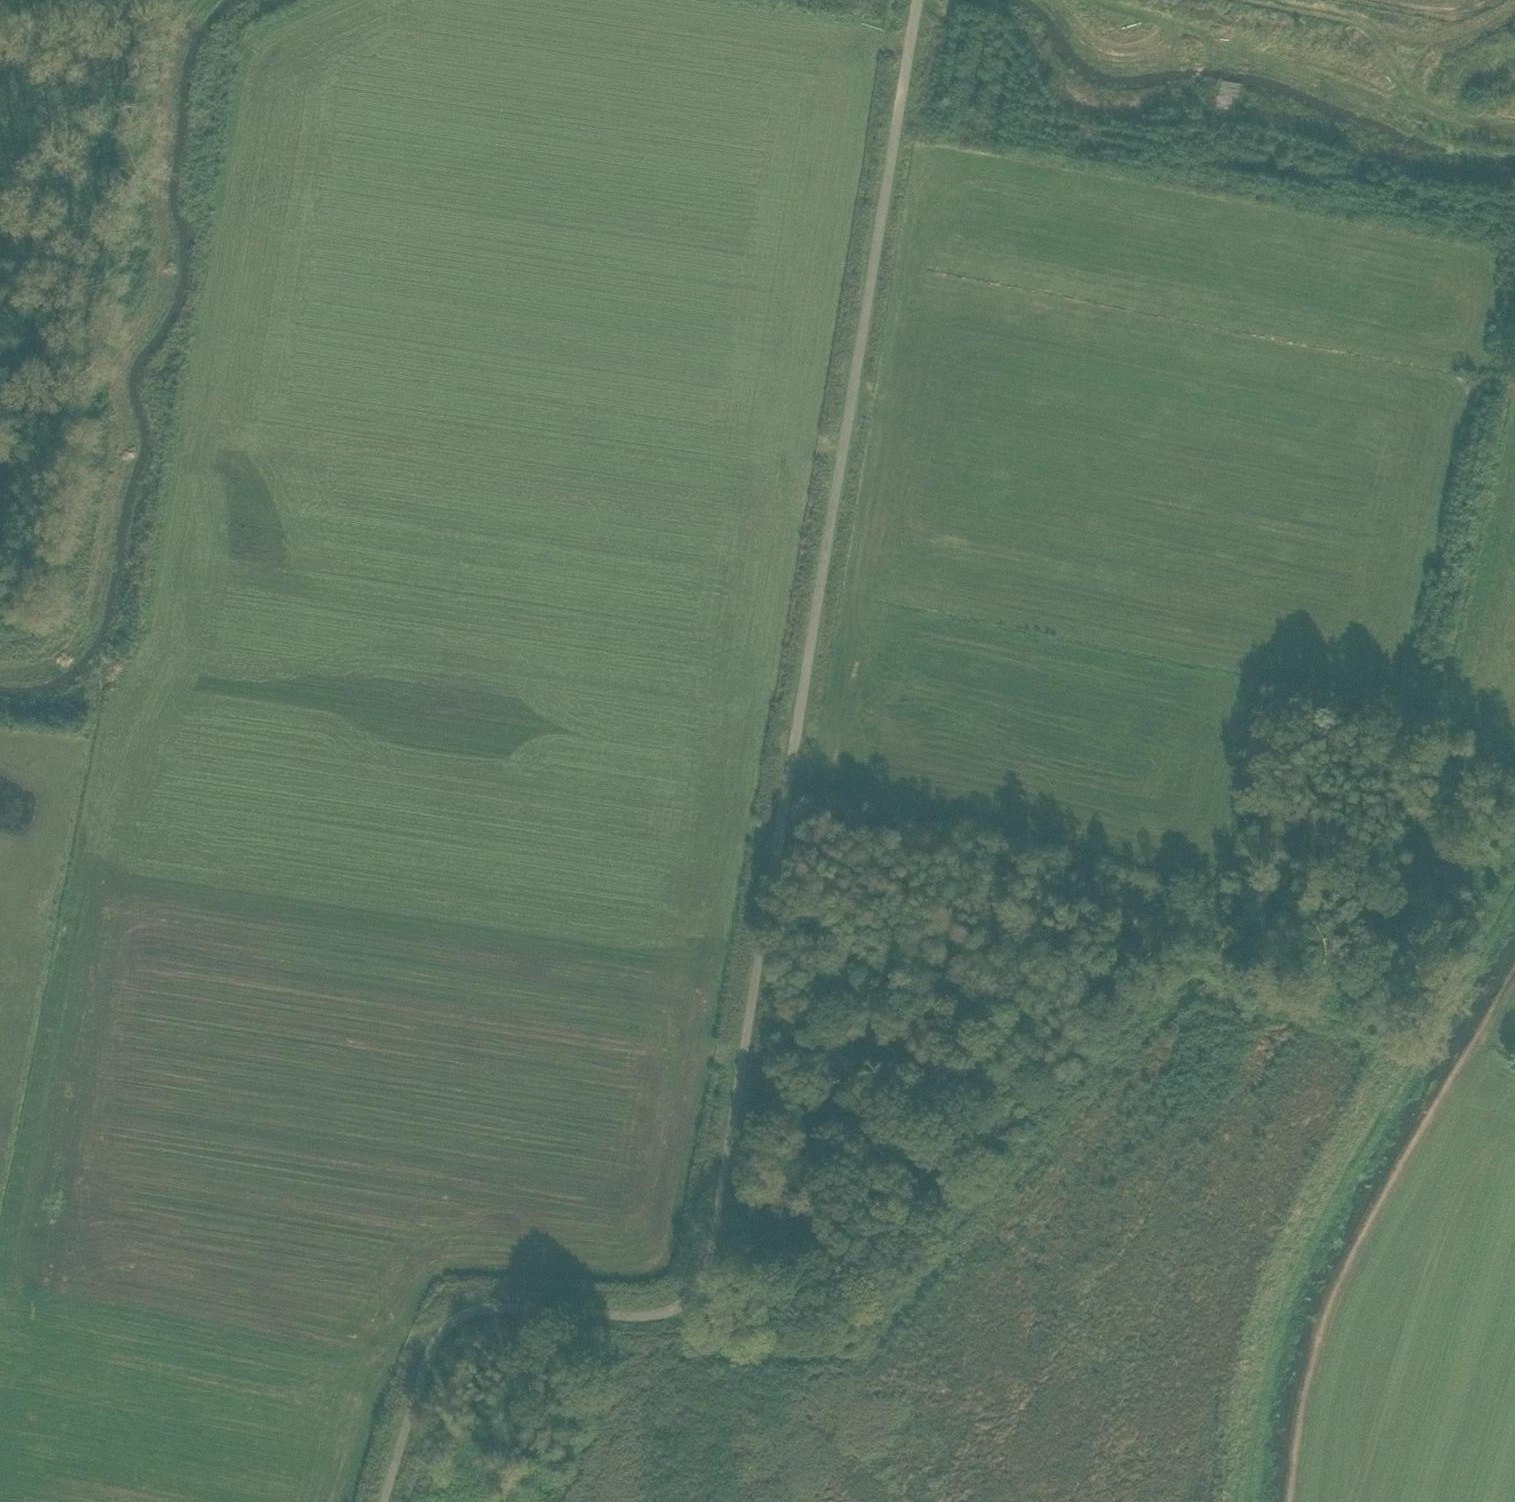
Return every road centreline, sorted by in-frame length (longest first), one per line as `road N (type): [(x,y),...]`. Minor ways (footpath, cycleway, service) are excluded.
road 1 (unclassified): [(374,1501),(442,1312),(472,1299),(656,1312),(679,1298),(704,1240),(917,0)]
road 2 (track): [(1243,0),(1427,39),(1415,101)]

